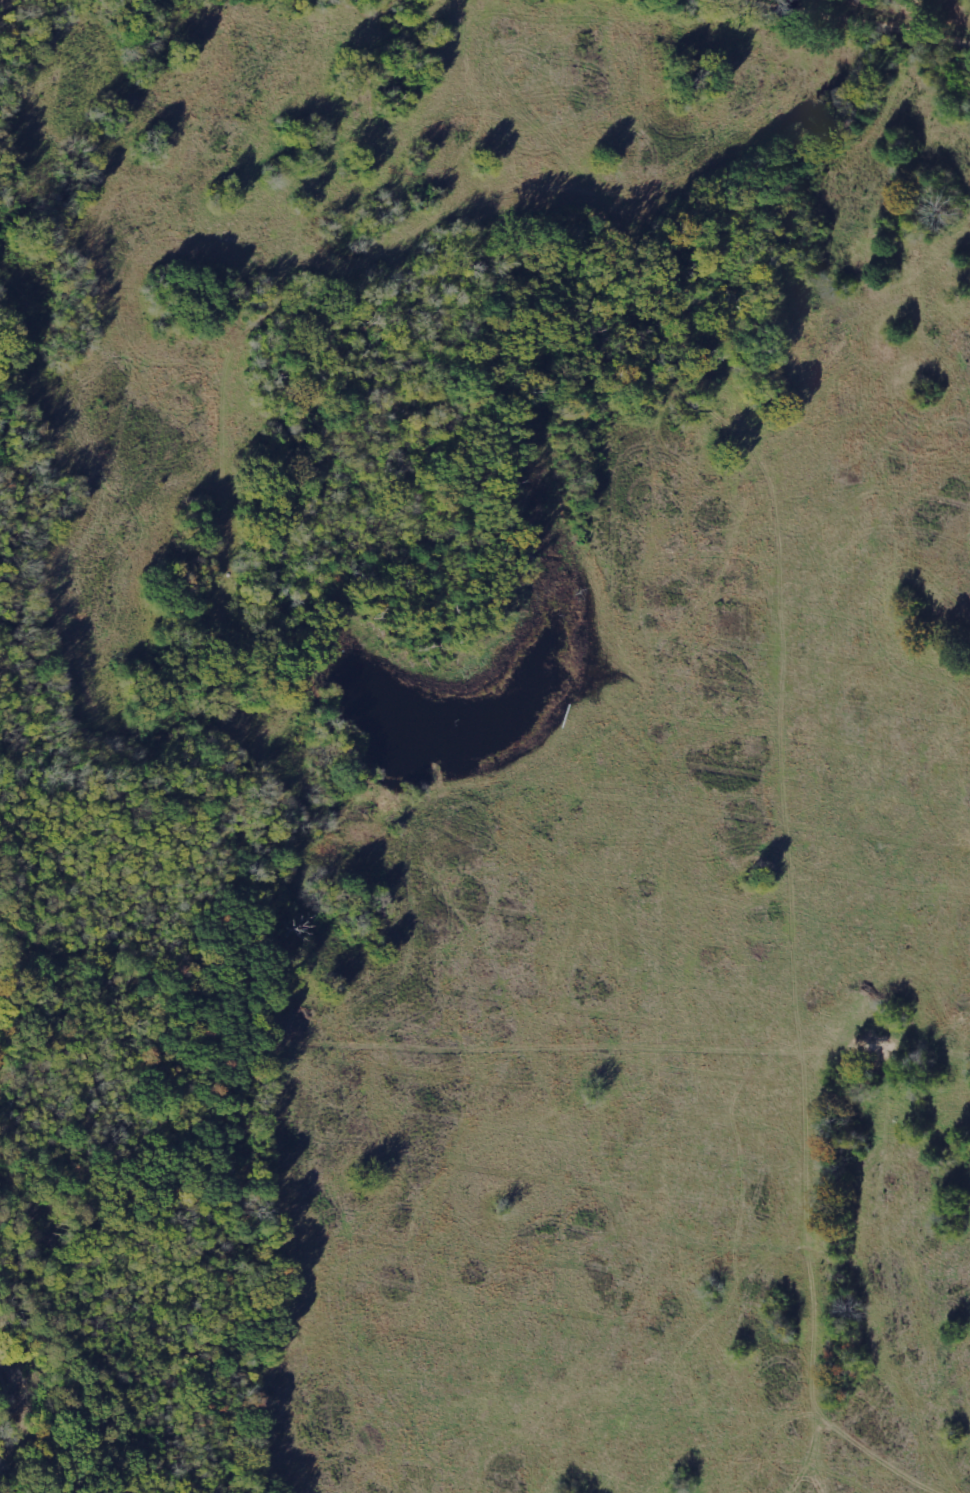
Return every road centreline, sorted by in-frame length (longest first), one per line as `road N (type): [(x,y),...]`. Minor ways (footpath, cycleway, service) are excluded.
road 1 (residential): [(969,44),(730,0)]

